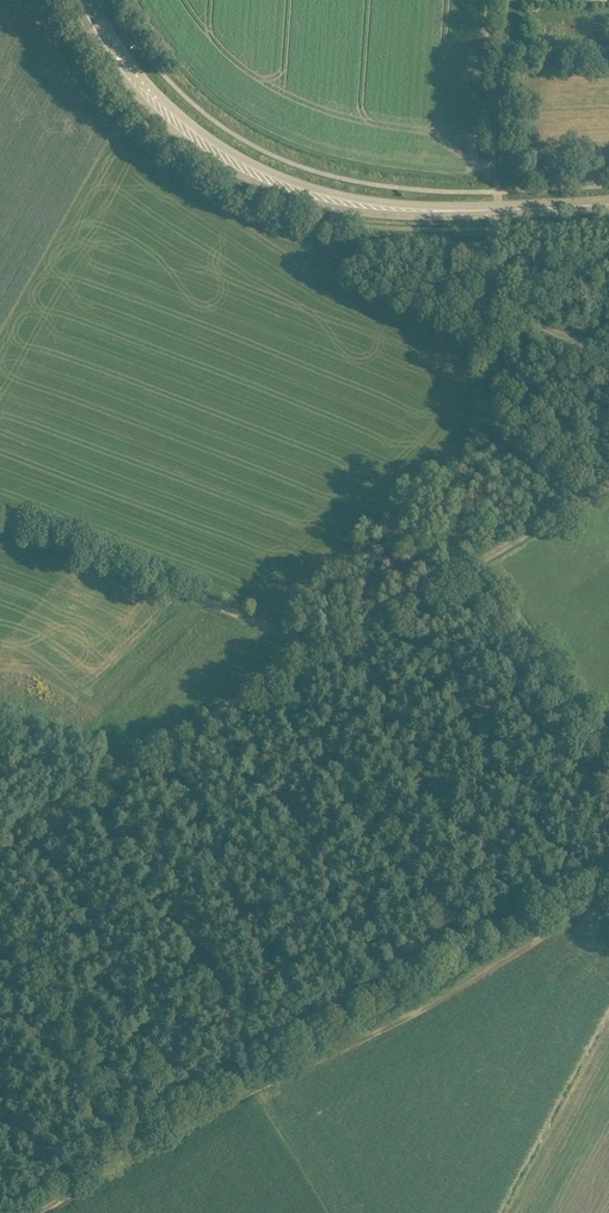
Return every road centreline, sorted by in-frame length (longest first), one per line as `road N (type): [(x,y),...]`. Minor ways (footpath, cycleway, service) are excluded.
road 1 (track): [(42,1212),(467,975),(608,885)]
road 2 (tertiary): [(608,203),(495,210),(388,204),(319,195),(256,172),(144,93),(82,0)]
road 3 (unclassified): [(0,834),(323,651)]
road 4 (unclassified): [(0,523),(323,651)]
road 5 (unclassified): [(323,651),(608,484)]
road 6 (track): [(138,1155),(0,923)]
road 7 (track): [(508,0),(495,210)]
road 8 (track): [(608,355),(509,303),(495,266),(495,210)]

